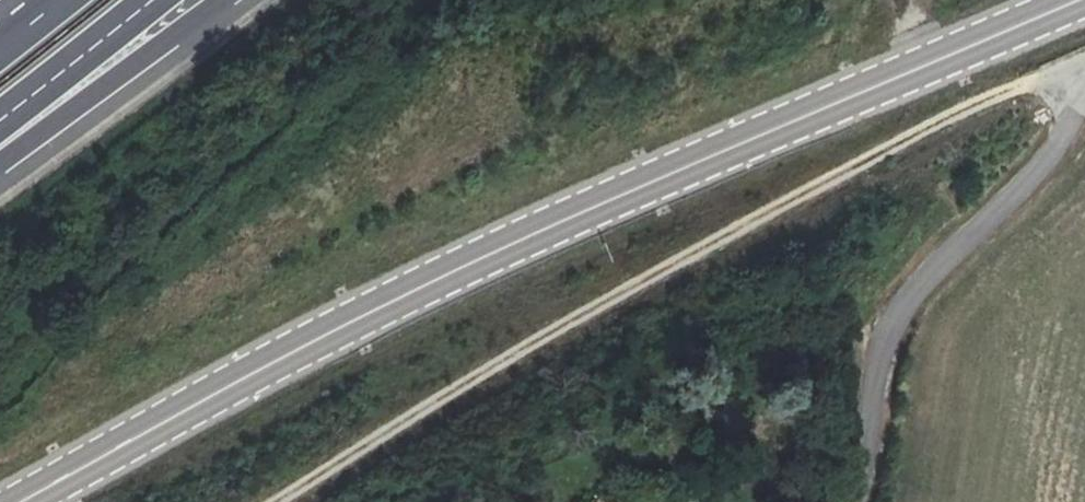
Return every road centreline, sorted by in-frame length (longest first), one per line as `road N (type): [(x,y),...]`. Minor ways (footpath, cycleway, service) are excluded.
road 1 (tertiary): [(26,501),(319,340),(570,220),(1079,0)]
road 2 (track): [(1084,66),(1024,85),(572,322),(288,501)]
road 3 (track): [(856,501),(886,329),(1060,151),(1084,75)]
road 4 (motorway): [(0,164),(224,0)]
road 5 (motorway): [(0,120),(155,0)]

